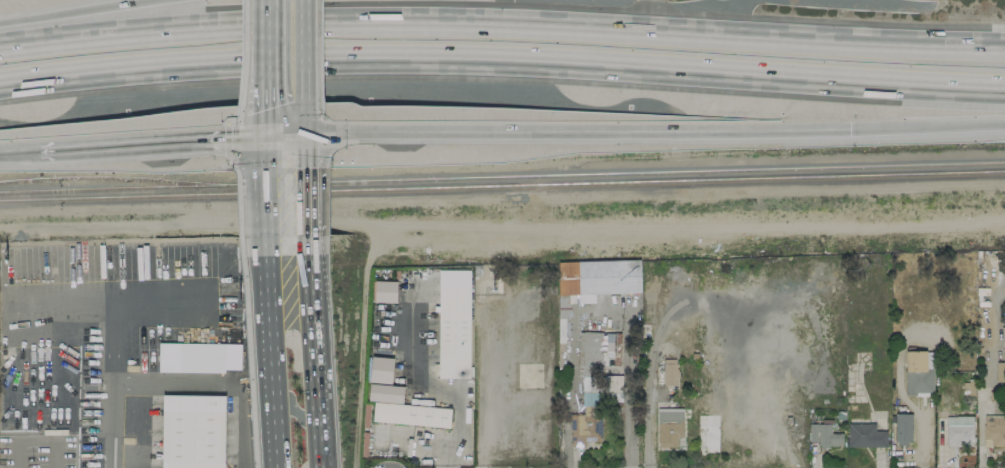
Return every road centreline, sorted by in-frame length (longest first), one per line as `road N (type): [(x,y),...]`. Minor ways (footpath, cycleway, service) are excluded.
road 1 (motorway): [(0,83),(226,60),(360,57),(1004,85)]
road 2 (motorway): [(1004,49),(357,23),(0,47)]
road 3 (motorway): [(299,134),(1004,127)]
road 4 (motorway): [(0,152),(299,134)]
road 5 (primary): [(262,253),(275,467)]
road 6 (primary): [(319,467),(312,317)]
road 7 (motorway): [(140,0),(0,22)]

